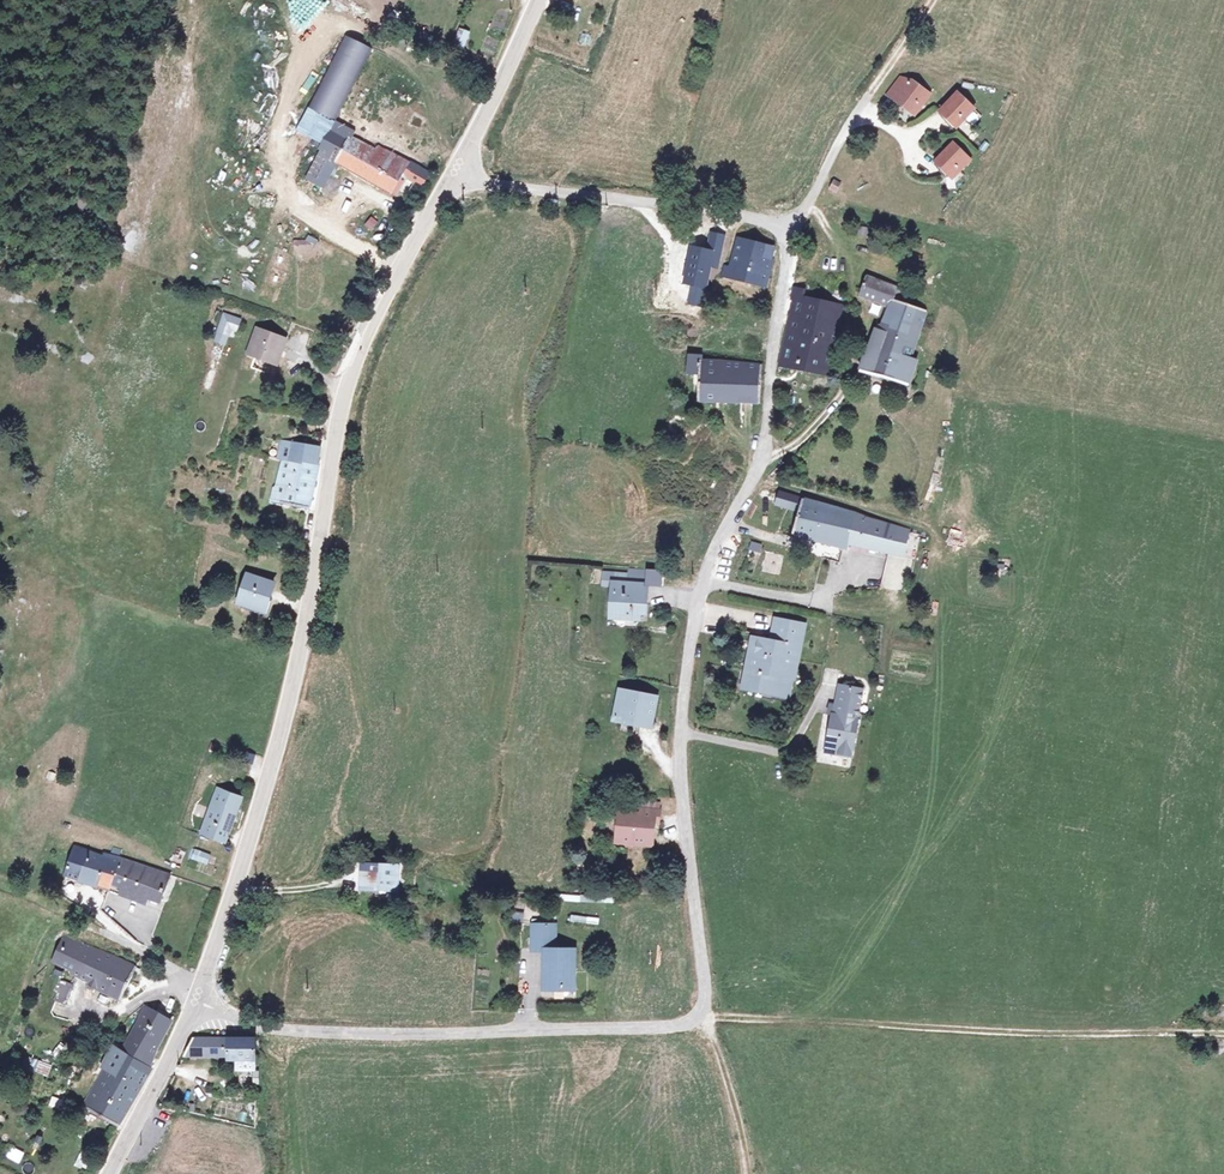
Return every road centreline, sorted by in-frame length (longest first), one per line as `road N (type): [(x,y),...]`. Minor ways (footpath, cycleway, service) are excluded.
road 1 (residential): [(192,1009),(292,1032),(355,1035),(682,1026),(699,1017),(706,1000),(682,781),(685,674),(712,555),(766,441),(795,228)]
road 2 (tertiary): [(192,1009),(283,725),(343,397),(372,323),(452,179)]
road 3 (track): [(1223,1035),(699,1017),(732,1095),(747,1173)]
road 4 (residential): [(795,228),(452,179)]
road 5 (tertiary): [(452,179),(538,0)]
road 6 (tertiary): [(110,1173),(192,1009)]
road 7 (residential): [(874,89),(795,228)]
road 8 (track): [(859,352),(848,388),(819,425),(760,461)]
road 9 (track): [(131,945),(0,885)]

